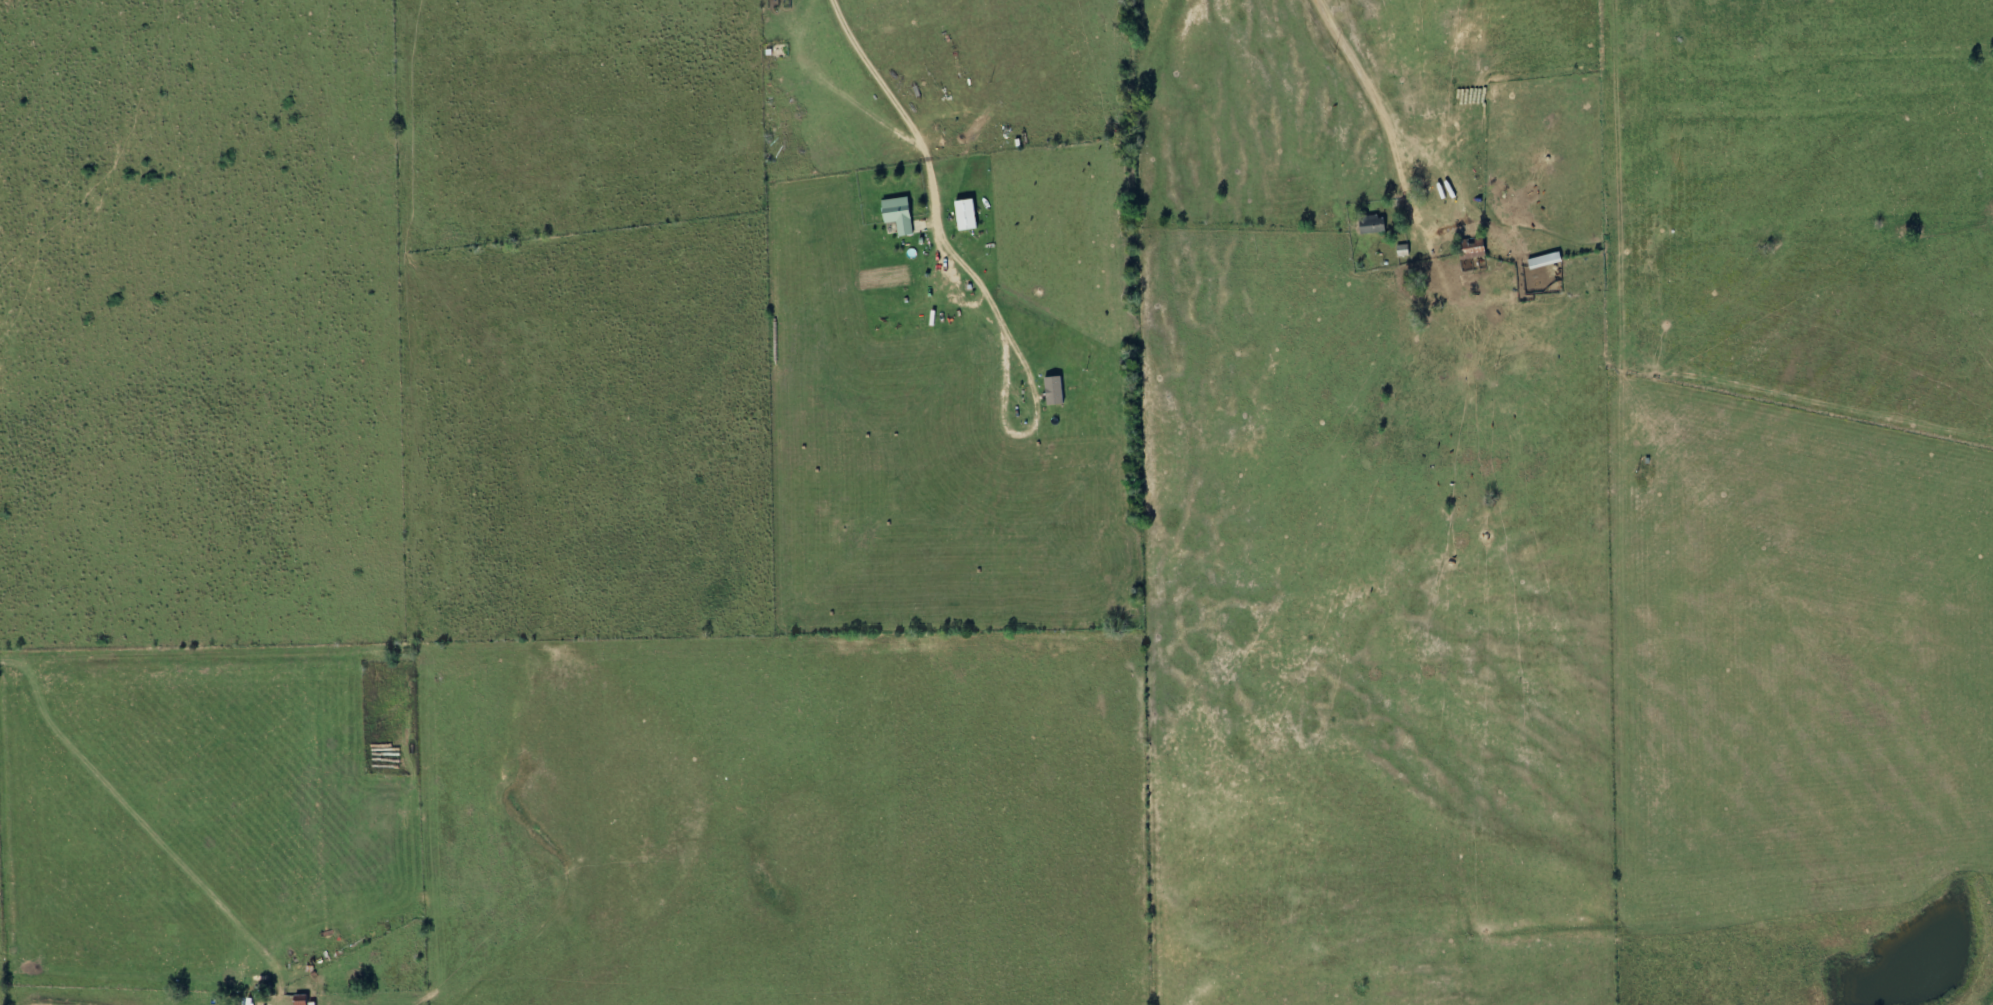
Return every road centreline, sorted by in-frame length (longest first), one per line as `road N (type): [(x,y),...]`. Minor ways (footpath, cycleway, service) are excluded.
road 1 (residential): [(1327,0),(1395,167),(1439,227),(1662,271),(1962,371),(1992,395)]
road 2 (residential): [(8,1004),(0,683)]

